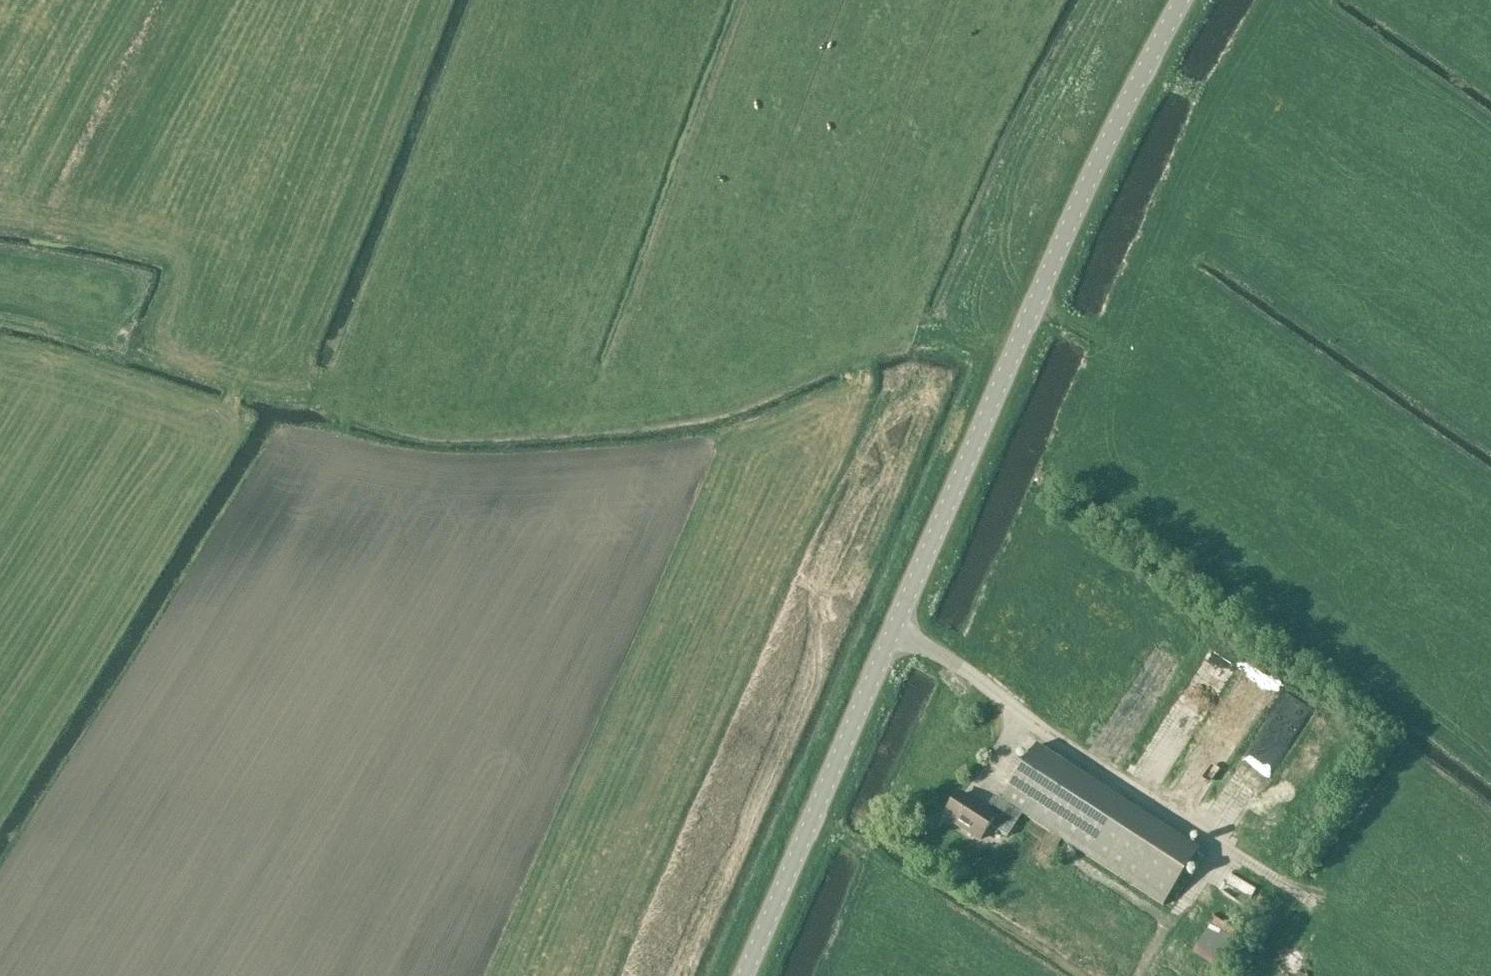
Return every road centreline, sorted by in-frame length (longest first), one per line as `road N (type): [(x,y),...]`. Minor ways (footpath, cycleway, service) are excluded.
road 1 (tertiary): [(744,975),(1064,238),(1182,0)]

